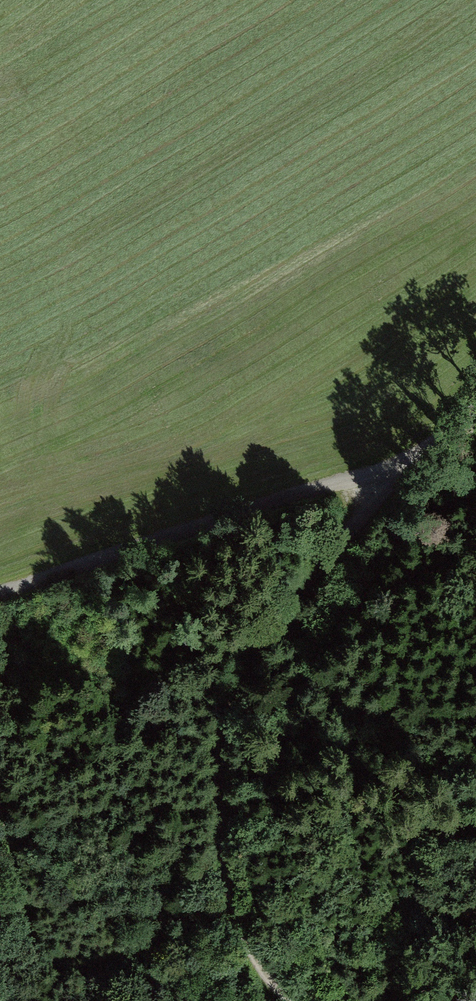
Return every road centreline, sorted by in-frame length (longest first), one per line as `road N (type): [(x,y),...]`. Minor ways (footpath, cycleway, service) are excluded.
road 1 (track): [(291,1000),(234,909),(219,764),(257,656),(338,537),(401,461),(475,417)]
road 2 (track): [(0,597),(101,549),(401,461)]

